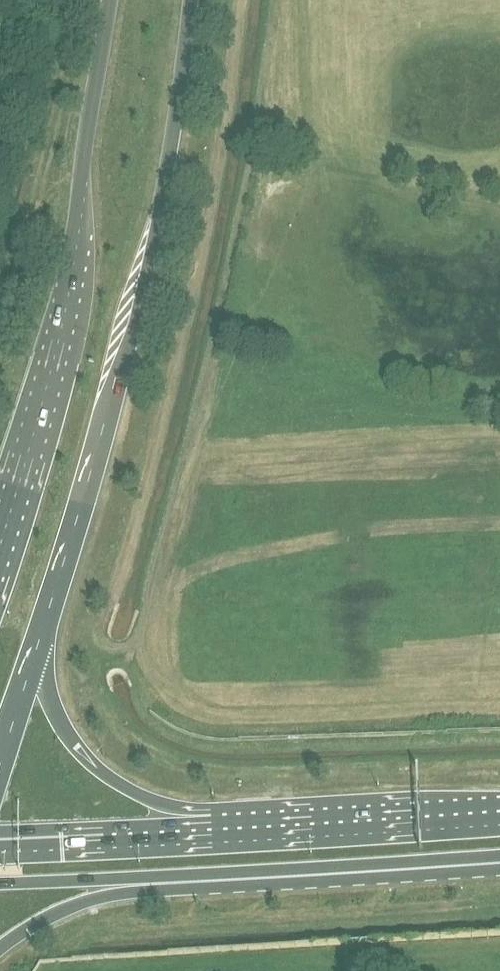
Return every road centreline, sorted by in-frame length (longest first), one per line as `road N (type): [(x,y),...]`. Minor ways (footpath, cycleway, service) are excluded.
road 1 (secondary): [(32,654),(91,483),(144,278),(191,0)]
road 2 (secondary): [(109,0),(54,362),(0,547)]
road 3 (primary): [(125,885),(499,862)]
road 4 (primary): [(227,829),(160,806),(100,772),(67,734),(32,654)]
road 5 (primary): [(499,811),(227,829)]
road 6 (primary): [(227,829),(0,839)]
road 7 (primary): [(0,948),(125,885)]
road 8 (primary): [(0,883),(125,885)]

